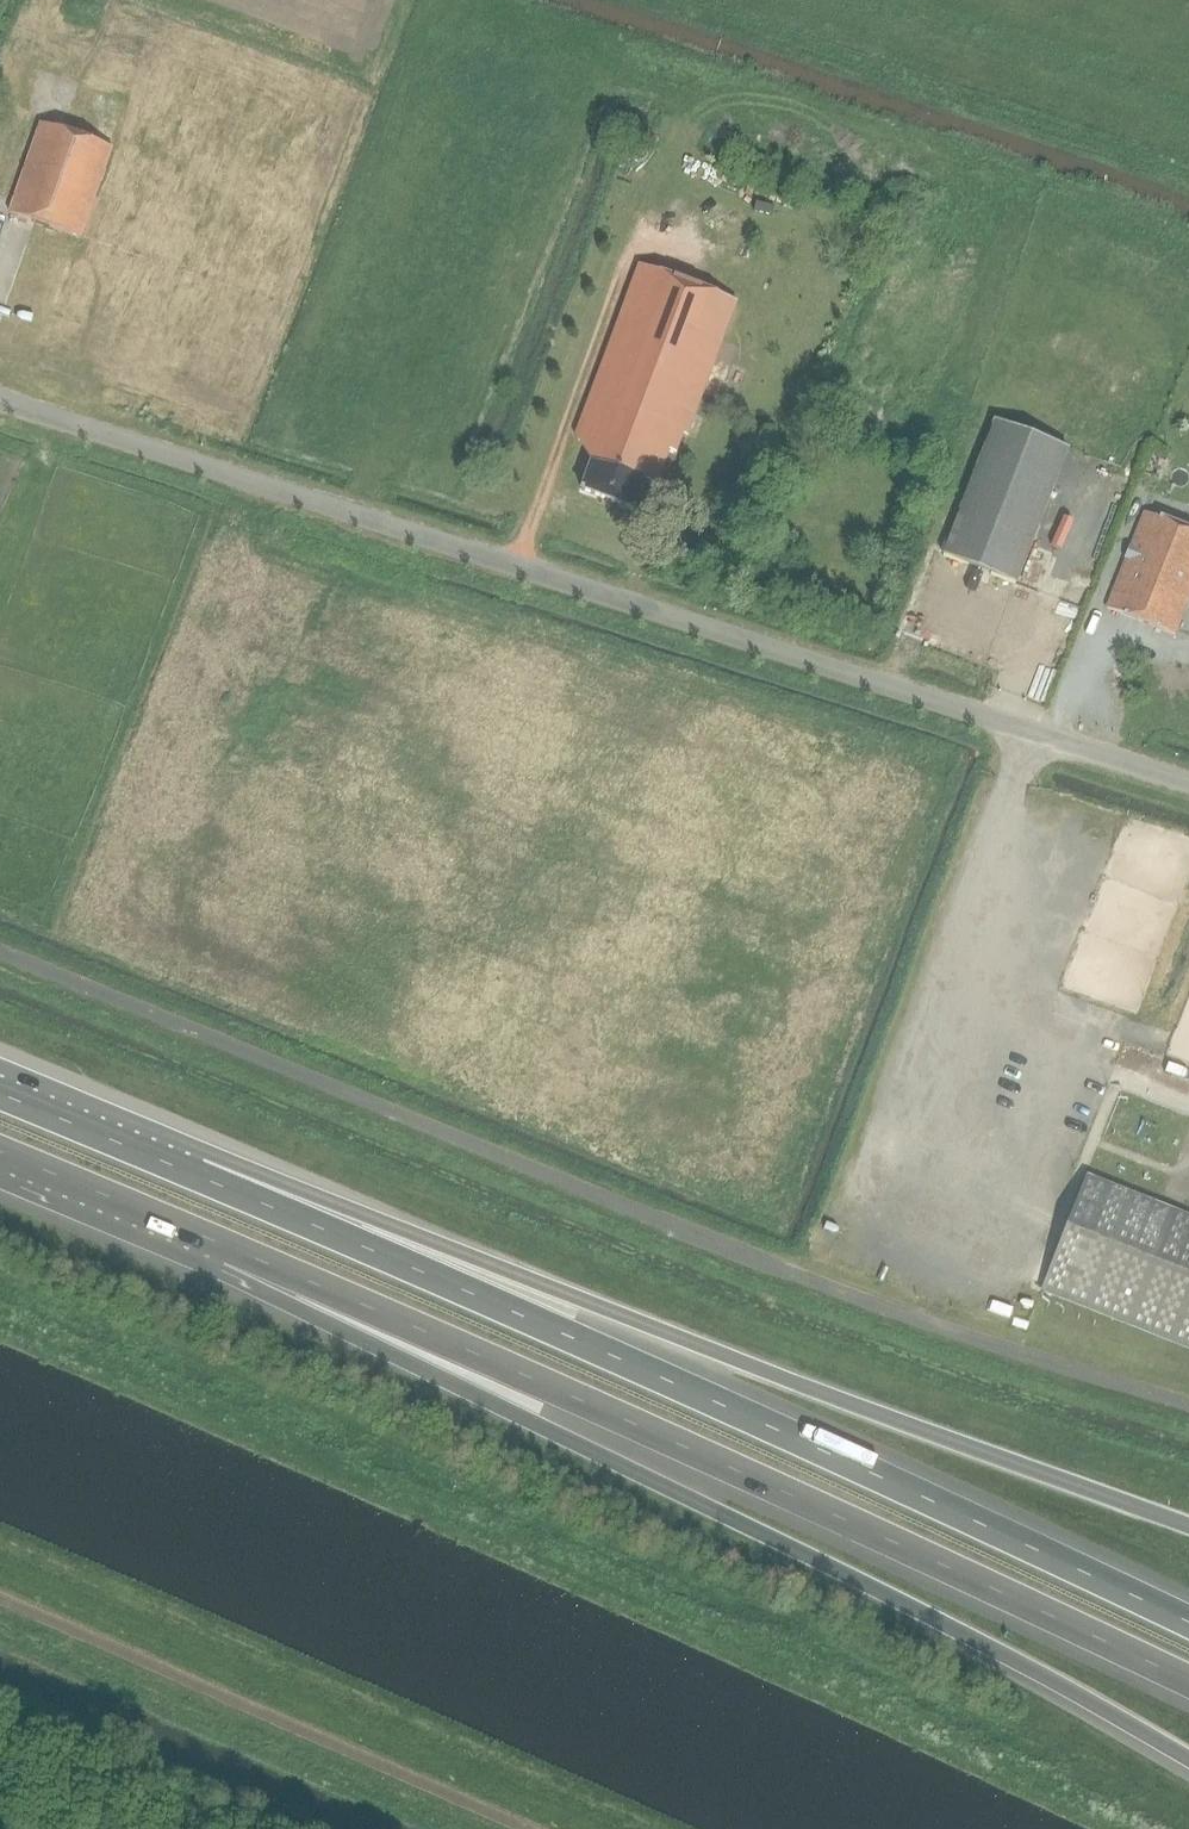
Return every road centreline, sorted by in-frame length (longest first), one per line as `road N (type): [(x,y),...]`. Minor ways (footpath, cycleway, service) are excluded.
road 1 (unclassified): [(1188,1409),(741,1249),(0,950)]
road 2 (unclassified): [(0,401),(1188,782)]
road 3 (motorway): [(231,1244),(536,1424),(929,1617),(1188,1760)]
road 4 (motorway): [(1188,1626),(600,1350),(200,1179)]
road 5 (motorway): [(231,1244),(1188,1684)]
road 6 (motorway): [(1188,1529),(582,1300),(200,1179)]
road 7 (motorway): [(0,1152),(231,1244)]
road 8 (motorway): [(200,1179),(0,1096)]

